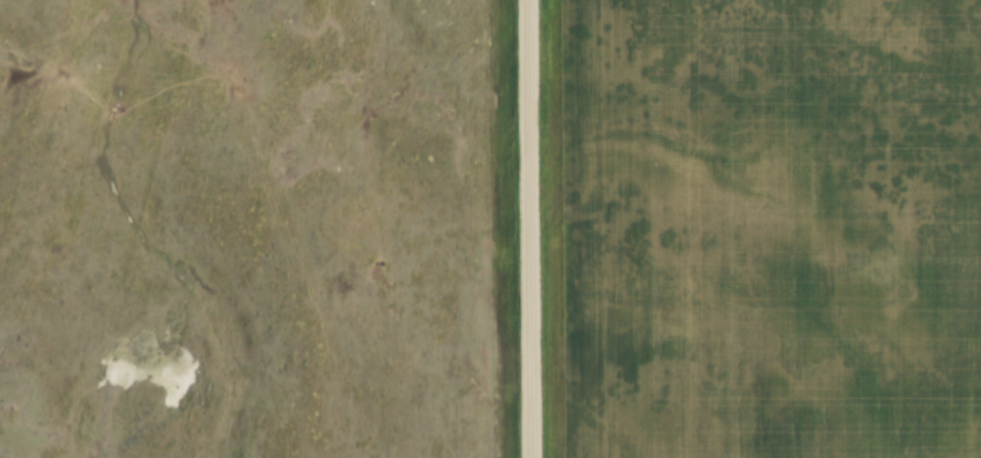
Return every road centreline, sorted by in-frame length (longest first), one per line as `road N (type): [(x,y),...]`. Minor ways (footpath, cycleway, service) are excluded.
road 1 (residential): [(523,0),(527,457)]

